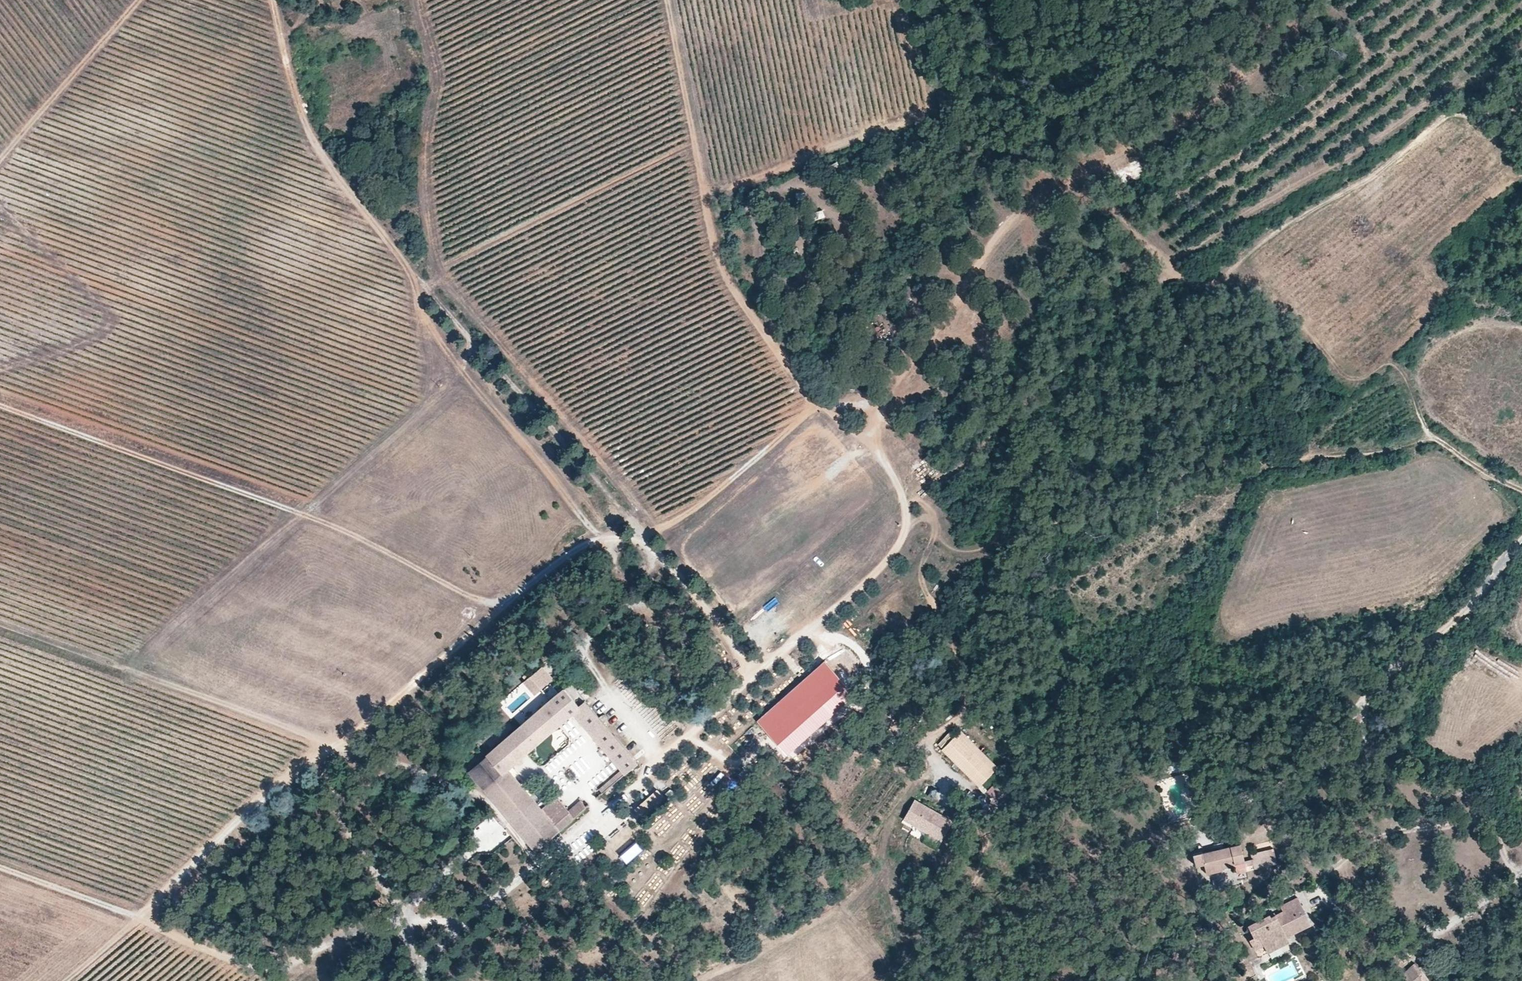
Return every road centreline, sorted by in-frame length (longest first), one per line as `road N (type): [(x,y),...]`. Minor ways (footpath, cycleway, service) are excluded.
road 1 (track): [(751,674),(747,652),(317,151),(275,0)]
road 2 (track): [(422,980),(441,941),(826,615),(890,556),(907,526)]
road 3 (track): [(907,526),(932,521),(944,545),(971,552),(1210,463),(1373,453),(1435,439),(1521,489)]
road 4 (track): [(668,0),(718,249),(734,290),(808,394),(892,470),(907,526)]
road 5 (track): [(1210,463),(1228,444),(1231,408),(1191,370),(1182,349),(1182,322),(1201,290),(1263,236),(1369,179),(1457,113),(1521,109)]
road 6 (track): [(493,607),(342,530),(0,404)]
road 7 (track): [(429,961),(357,934),(330,955),(290,964),(249,960),(0,867)]
road 8 (unclassified): [(335,739),(535,574),(611,499)]
road 9 (track): [(13,625),(331,743)]
road 10 (track): [(64,980),(260,803)]
road 11 (unclassified): [(335,739),(480,796),(536,859)]
road 12 (track): [(0,155),(136,0)]

